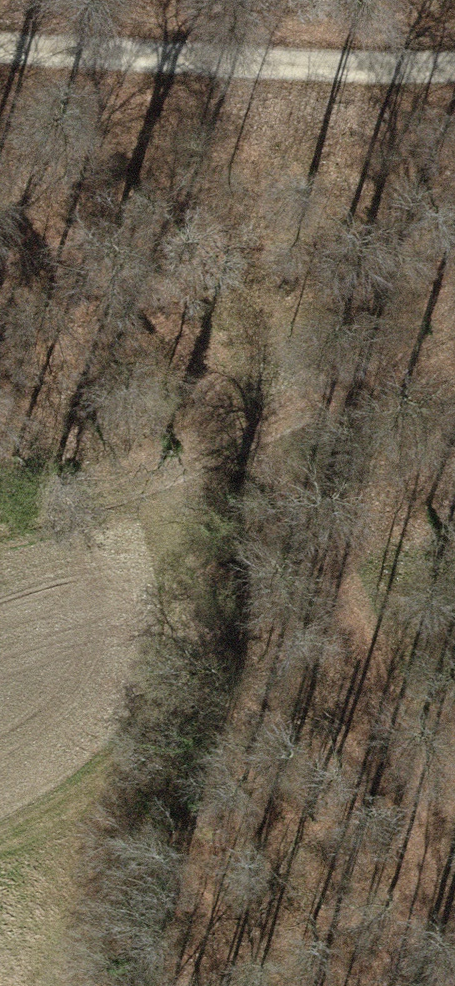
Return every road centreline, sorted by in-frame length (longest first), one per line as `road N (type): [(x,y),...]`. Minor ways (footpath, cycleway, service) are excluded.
road 1 (track): [(0,232),(106,263),(247,385),(400,712),(418,913)]
road 2 (track): [(0,45),(454,70)]
road 3 (track): [(454,760),(418,913),(382,985)]

